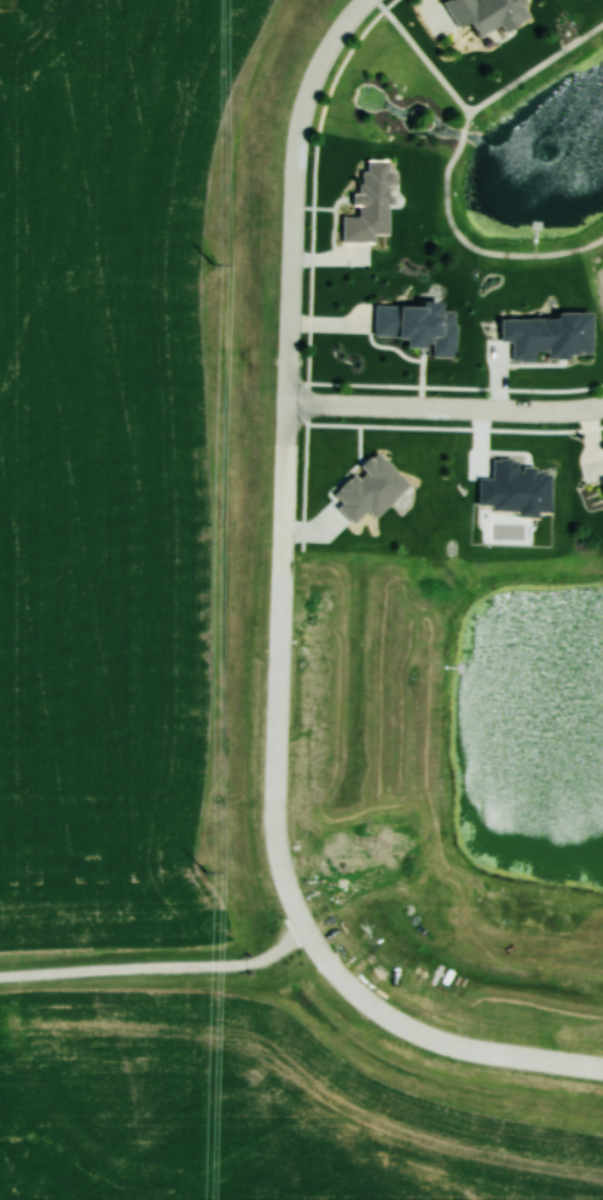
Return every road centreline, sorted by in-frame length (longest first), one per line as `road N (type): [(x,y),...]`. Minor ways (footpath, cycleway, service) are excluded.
road 1 (residential): [(301,927),(280,879),(272,810),(305,105)]
road 2 (residential): [(602,1074),(458,1055),(407,1036),(343,989),(301,927)]
road 3 (residential): [(602,407),(288,404)]
road 4 (residential): [(305,105),(331,44),(365,0)]

